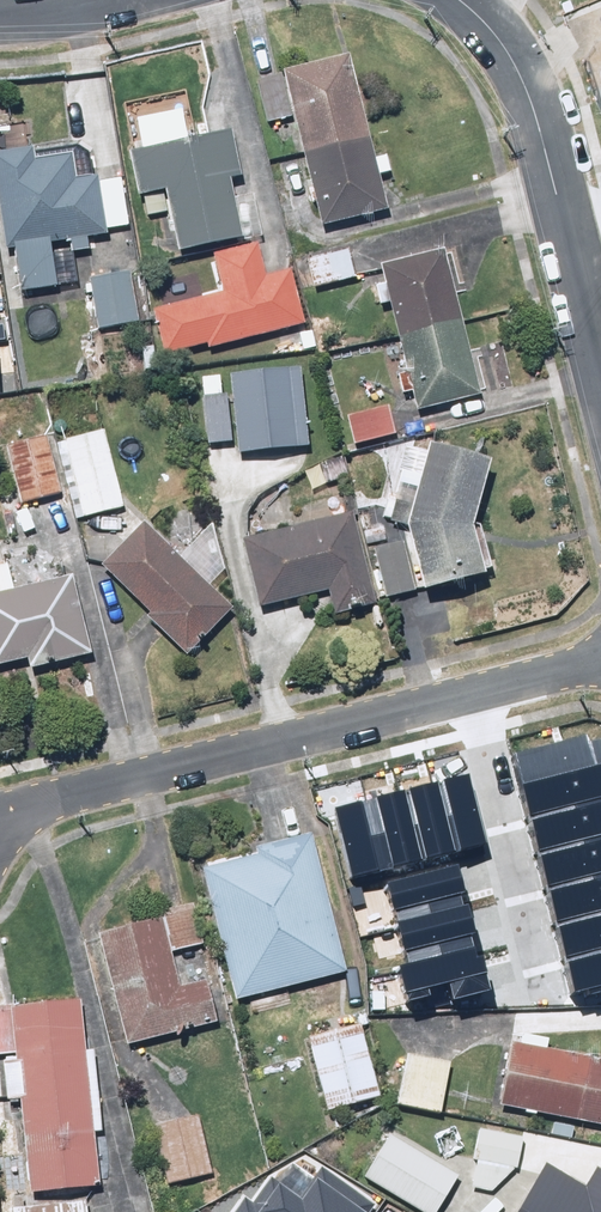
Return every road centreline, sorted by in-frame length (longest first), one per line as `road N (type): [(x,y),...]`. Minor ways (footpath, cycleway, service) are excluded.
road 1 (residential): [(600,661),(0,817)]
road 2 (residential): [(600,378),(536,113),(506,45),(460,0)]

